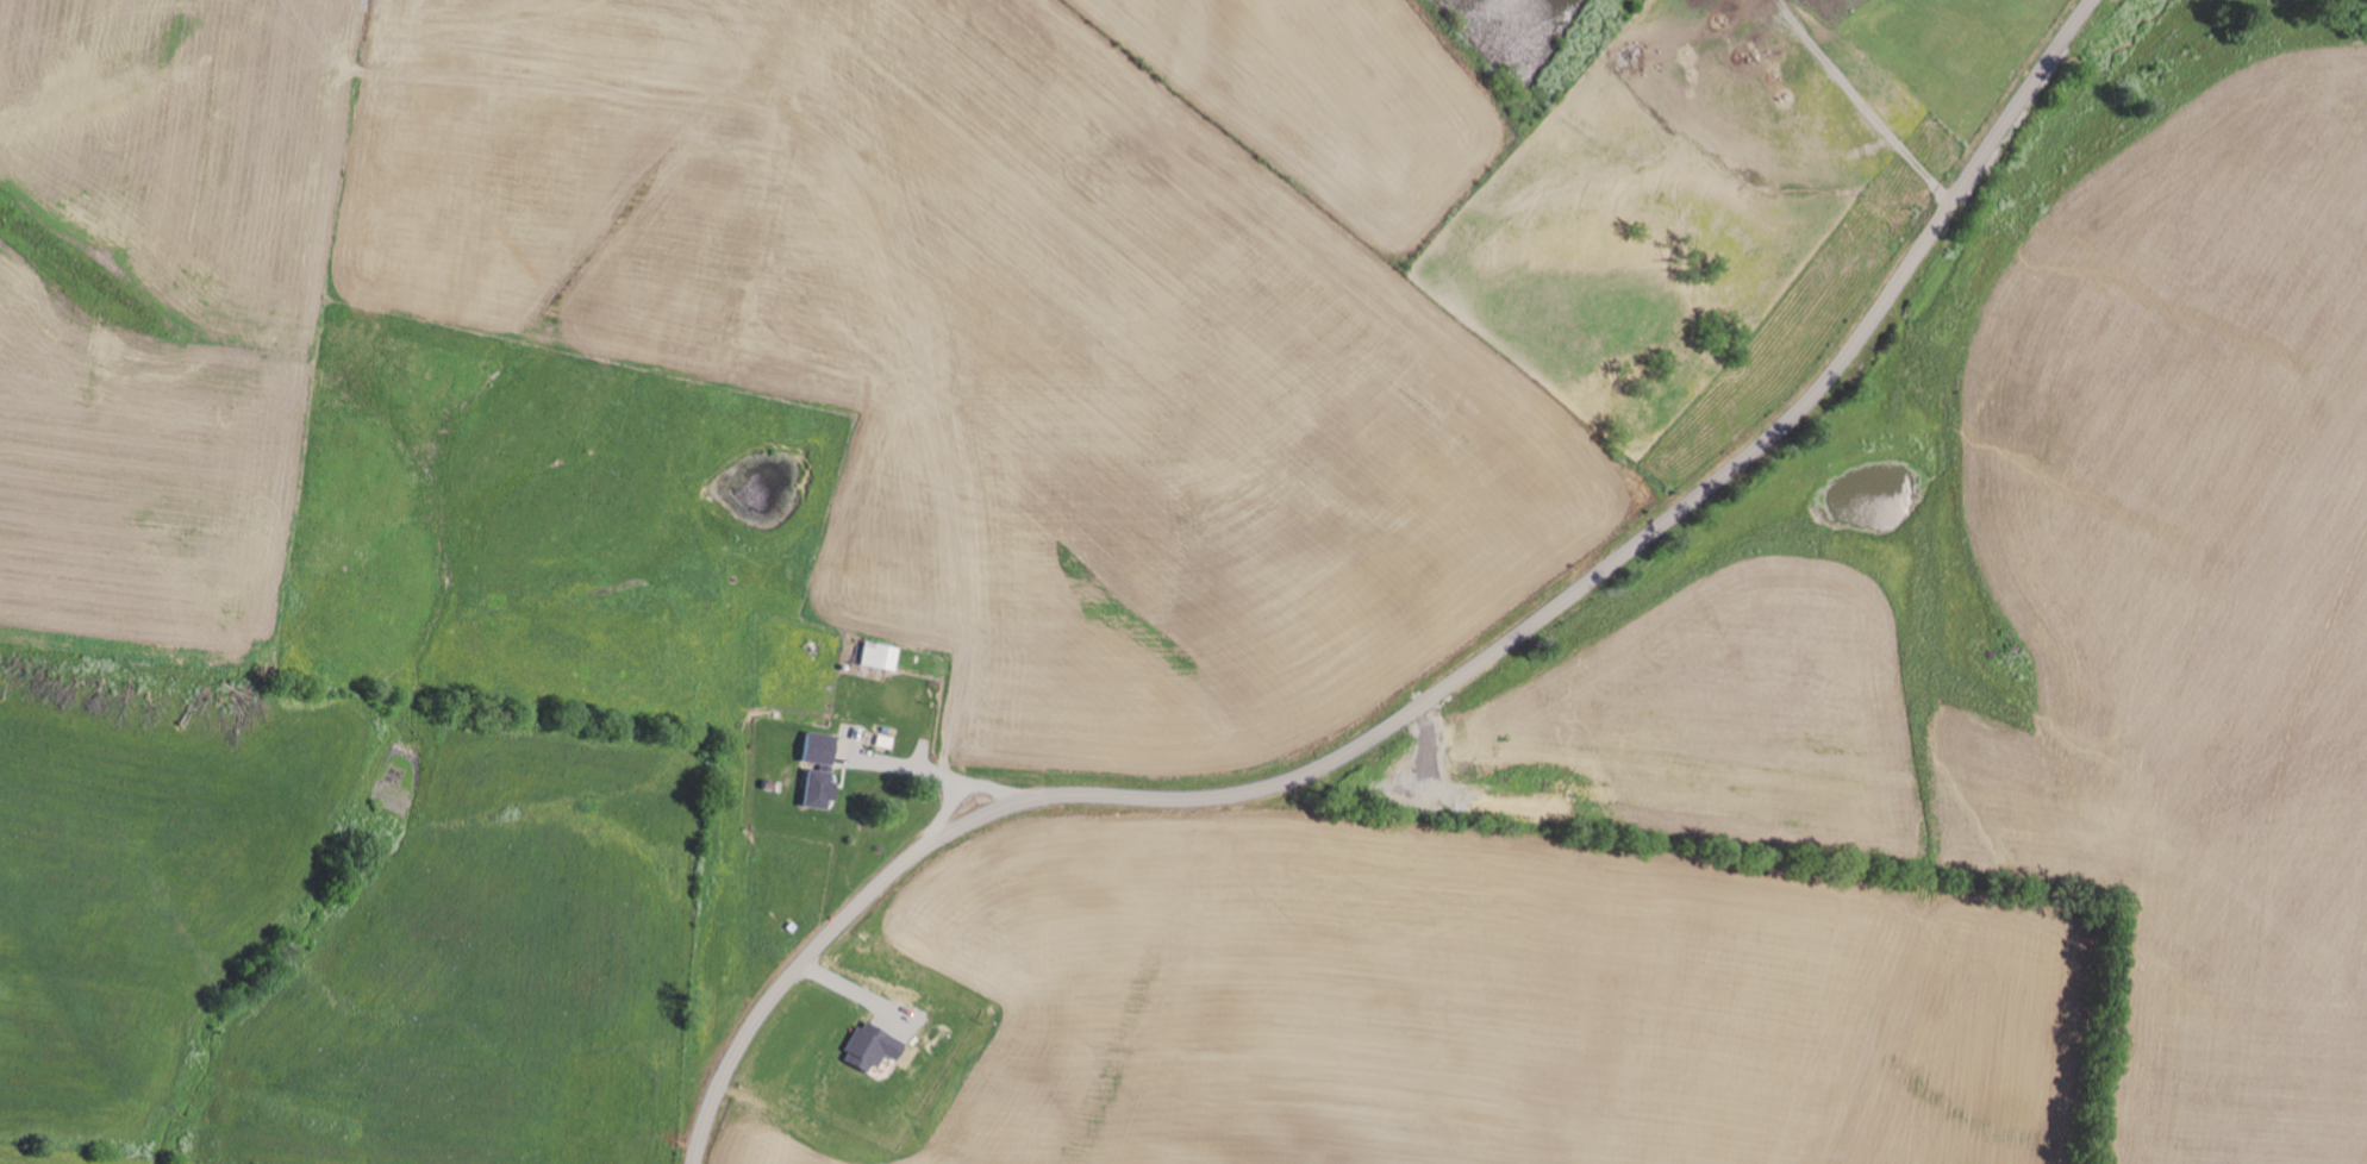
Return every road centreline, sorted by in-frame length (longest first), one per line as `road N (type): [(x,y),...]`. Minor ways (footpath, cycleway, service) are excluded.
road 1 (secondary): [(697,1163),(733,1063),(772,1002),(919,852),(999,811),(1043,799),(1214,796),(1299,777),(1460,684),(1676,514),(1812,398),(1860,339),(2095,0)]

